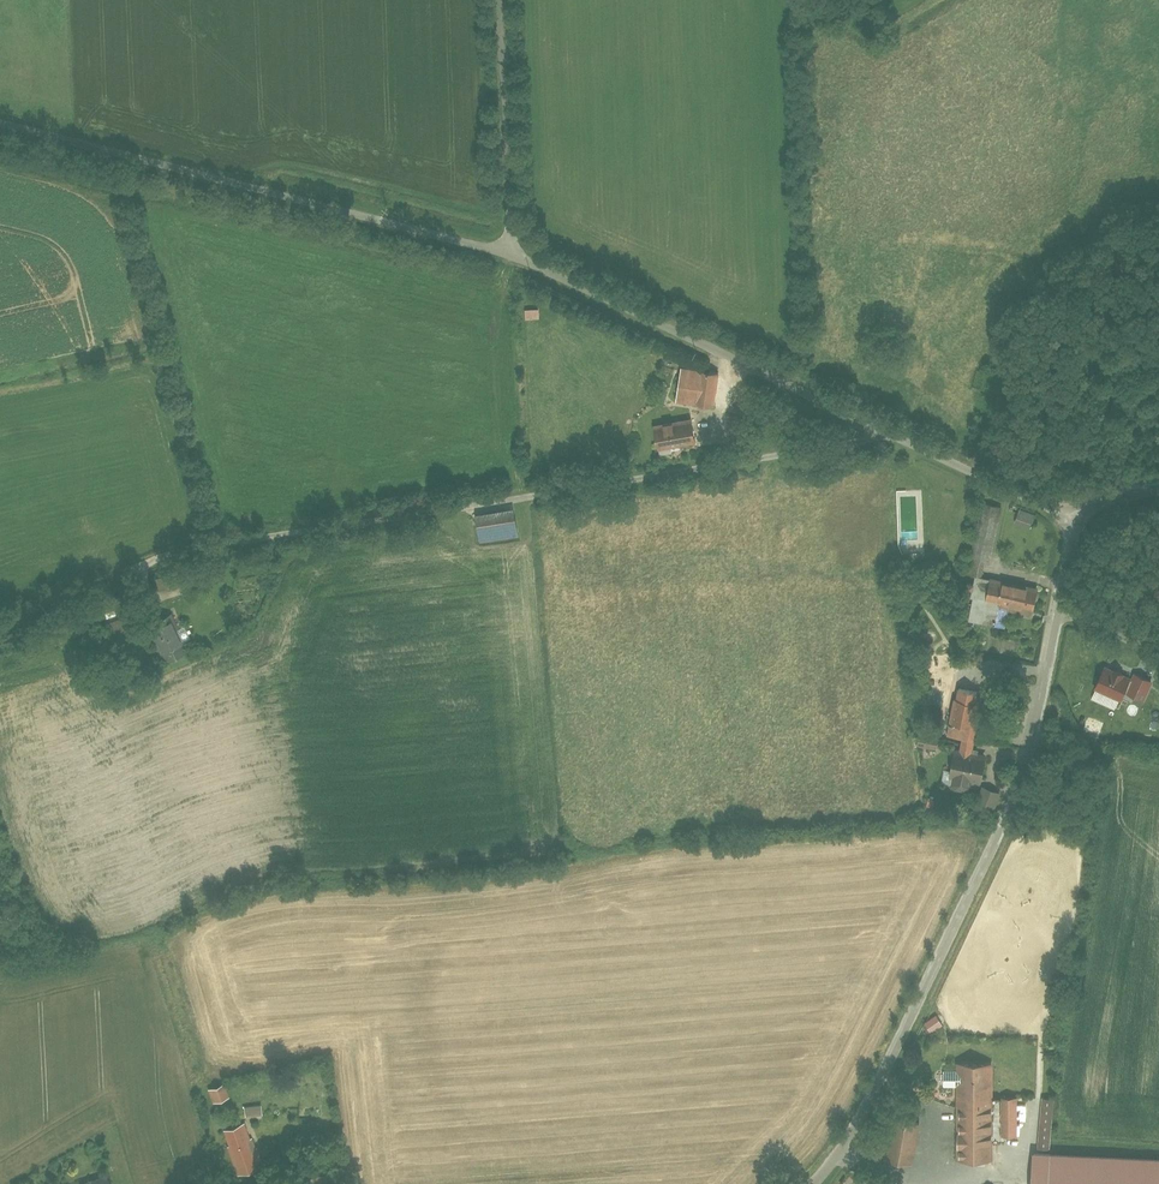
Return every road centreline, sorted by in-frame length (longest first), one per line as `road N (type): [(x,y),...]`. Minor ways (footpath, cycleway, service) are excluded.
road 1 (residential): [(0,678),(101,647),(122,624),(134,575),(227,544),(879,429)]
road 2 (residential): [(814,1183),(877,1090),(1018,789),(1078,523)]
road 3 (residential): [(0,124),(506,256)]
road 4 (residential): [(506,256),(879,429)]
road 5 (residential): [(506,256),(503,0)]
road 6 (residential): [(879,429),(1078,523)]

